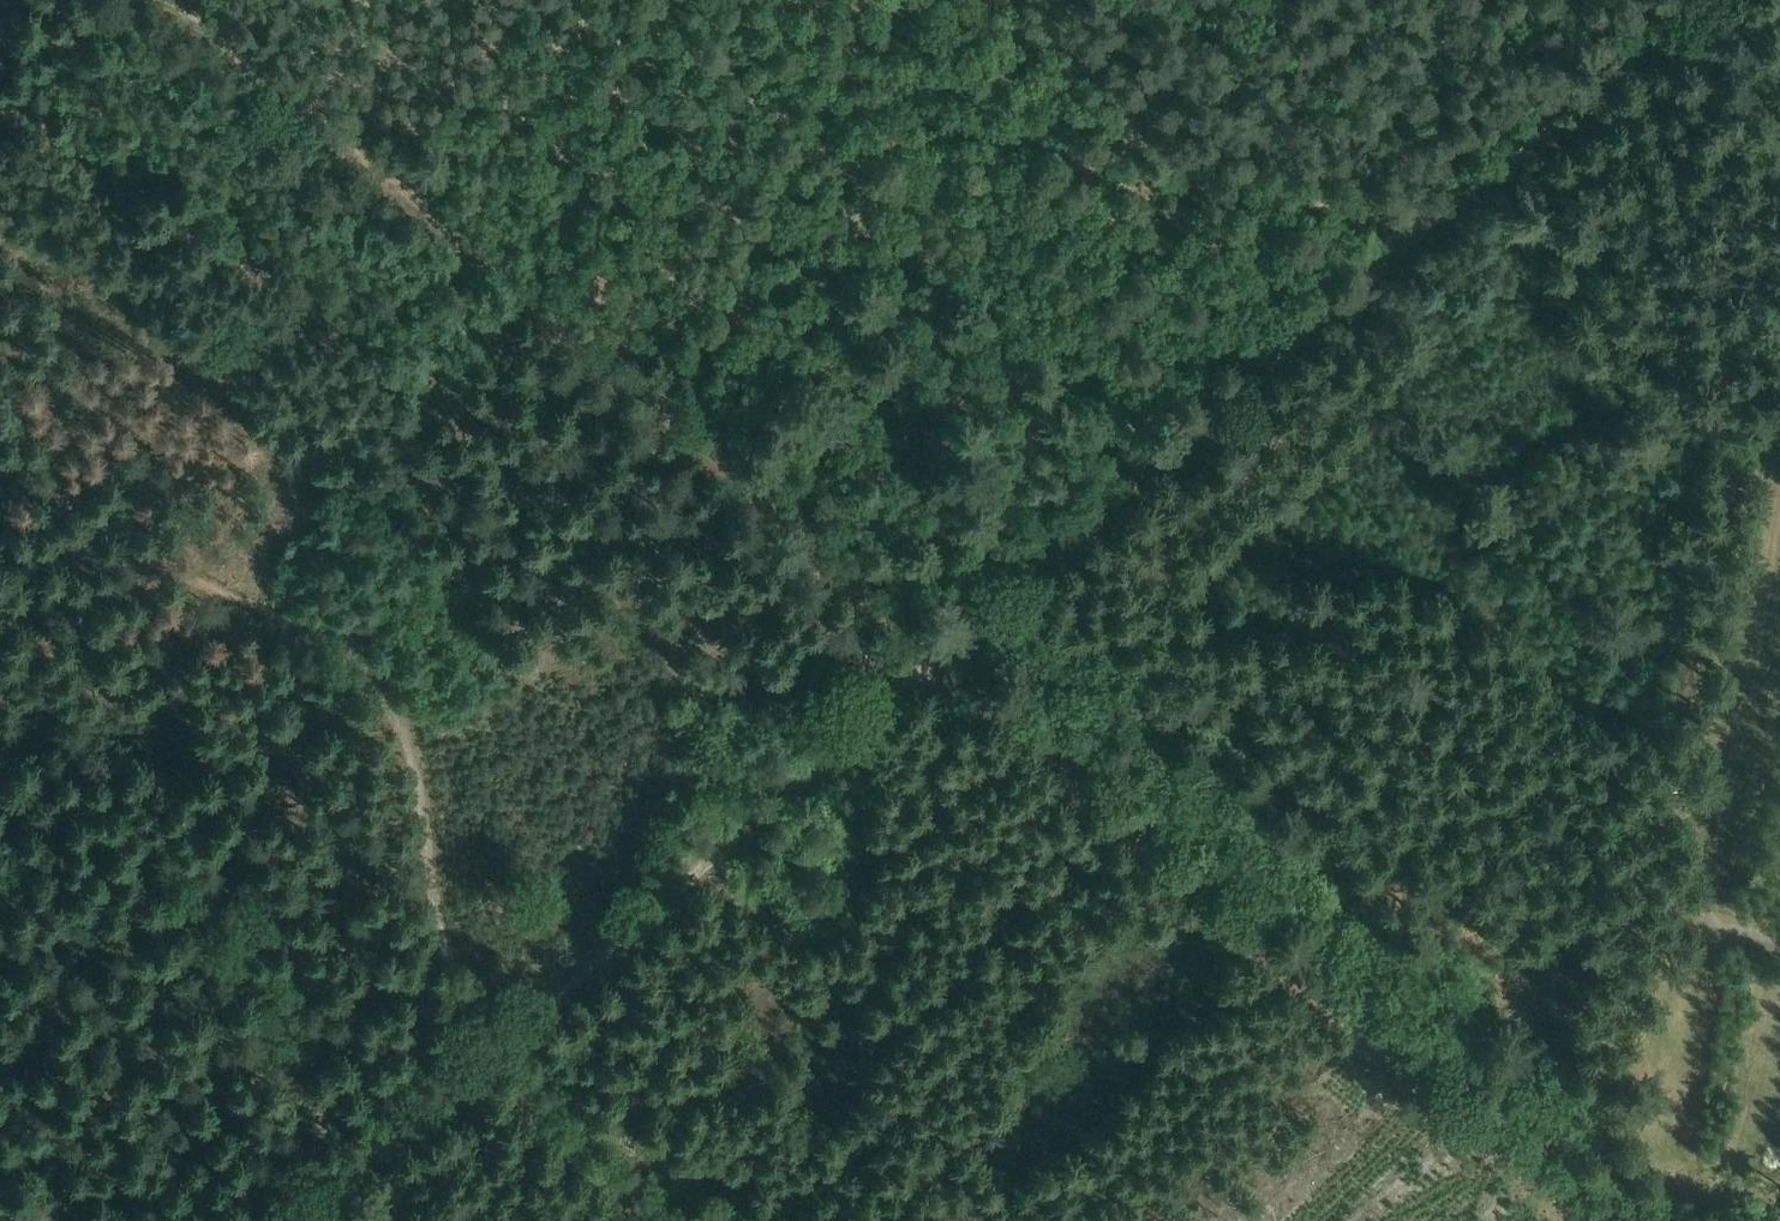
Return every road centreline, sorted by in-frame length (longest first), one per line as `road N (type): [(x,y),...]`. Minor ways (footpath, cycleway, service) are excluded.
road 1 (track): [(1627,50),(939,647),(1564,1220)]
road 2 (track): [(636,1220),(491,1063),(451,941),(406,702),(371,670),(0,471)]
road 3 (track): [(939,647),(161,0)]
road 4 (track): [(939,647),(480,1032),(365,1117),(256,1220)]
road 5 (track): [(1654,1130),(1779,438)]
road 6 (track): [(0,111),(109,0)]

